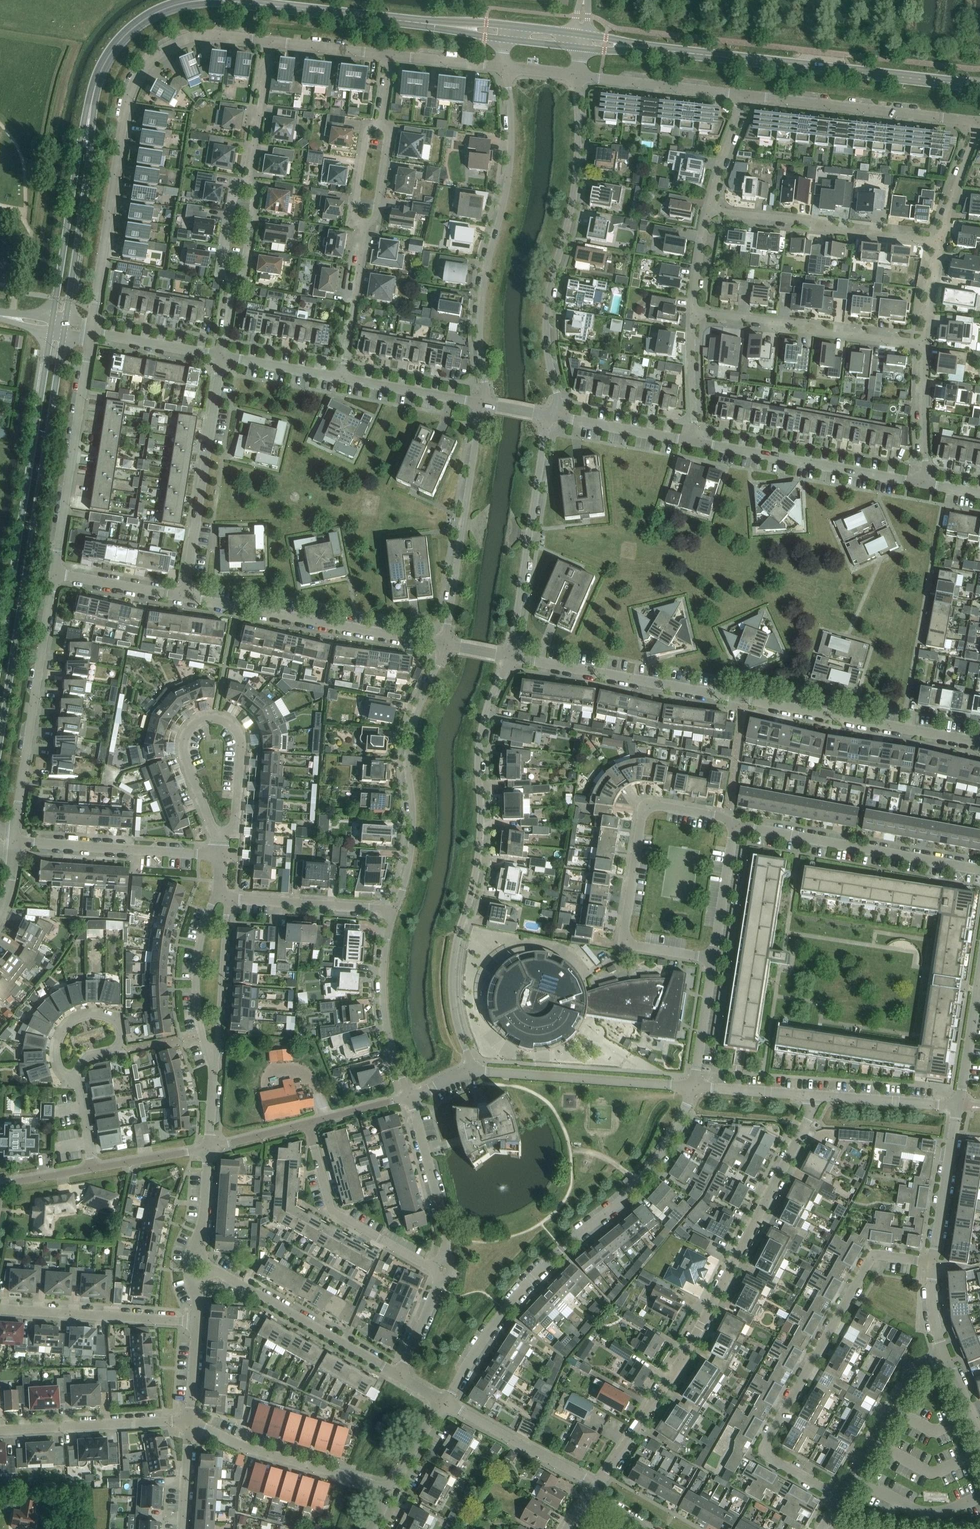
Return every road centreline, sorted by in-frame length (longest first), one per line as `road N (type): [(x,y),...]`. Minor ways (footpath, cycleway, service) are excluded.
road 1 (residential): [(979,742),(510,656)]
road 2 (residential): [(598,1484),(700,1326),(814,1095)]
road 3 (residential): [(472,1070),(454,1009),(455,956),(481,833),(481,738),(510,656)]
road 4 (secondary): [(0,745),(65,327)]
road 5 (residential): [(269,40),(193,36),(159,52),(133,79),(90,332)]
road 6 (residential): [(445,1402),(533,1277),(652,1168),(694,1087)]
road 7 (residential): [(840,1497),(768,1456),(765,1445),(870,1260),(933,1263)]
road 8 (residential): [(551,415),(558,397),(547,312),(575,187),(578,76)]
road 9 (residential): [(505,67),(509,178),(482,293),(482,404)]
road 10 (secondary): [(51,325),(0,648)]
road 11 (residential): [(713,958),(637,947),(625,936),(642,816),(658,806),(714,815),(735,829)]
road 12 (secondary): [(979,85),(686,53)]
road 13 (residential): [(221,843),(183,745),(190,726),(207,716),(227,718),(241,735),(235,824)]
road 14 (residential): [(445,645),(413,724),(413,839),(394,910)]
road 15 (residential): [(54,573),(15,842)]
road 16 (residential): [(445,645),(184,597)]
road 17 (residential): [(979,870),(735,829)]
road 18 (residential): [(510,656),(551,415)]
road 19 (residential): [(482,404),(445,645)]
road 20 (residential): [(90,332),(54,573)]
road 21 (residential): [(184,597),(222,357)]
road 22 (residential): [(926,344),(693,312)]
road 23 (residential): [(941,242),(708,211)]
road 24 (residential): [(979,122),(746,95)]
road 25 (residential): [(924,484),(694,441)]
road 26 (residential): [(694,1087),(472,1070)]
road 27 (residential): [(399,1376),(214,1268)]
road 28 (residential): [(390,1489),(241,1446),(188,1420)]
road 29 (secondary): [(89,120),(51,325)]
road 30 (secondary): [(65,327),(89,120)]
road 31 (residential): [(310,1124),(332,1210),(434,1267)]
road 32 (residential): [(220,856),(15,842)]
road 33 (residential): [(196,1321),(0,1308)]
road 34 (residential): [(394,910),(385,1016),(410,1096)]
road 35 (secondary): [(220,0),(402,21)]
road 36 (residential): [(840,1497),(909,1376),(945,1356)]
road 37 (secondary): [(89,120),(96,81),(124,36),(164,9),(202,0)]
road 38 (residential): [(598,1484),(445,1402)]
road 39 (residential): [(446,1261),(444,1223),(410,1096)]
road 40 (residential): [(746,95),(578,76)]
road 41 (residential): [(394,910),(228,898)]
road 42 (residential): [(214,1057),(228,898)]
road 43 (residential): [(933,1263),(957,1106)]
road 44 (residential): [(342,378),(364,225)]
road 45 (residential): [(245,186),(269,40)]
road 46 (residential): [(694,441),(551,415)]
road 47 (residential): [(202,1034),(197,959),(218,893)]
road 48 (residential): [(957,1106),(814,1095)]
road 49 (residential): [(482,404),(342,378)]
road 50 (residential): [(75,1081),(56,1052),(73,1021),(109,1018),(123,1049)]
road 51 (residential): [(924,484),(926,344)]
road 52 (residential): [(222,357),(90,332)]
road 53 (residential): [(957,1106),(979,974)]
road 54 (residential): [(184,597),(54,573)]
road 55 (residential): [(735,829),(713,958)]
road 56 (residential): [(713,958),(694,1087)]
road 57 (residential): [(694,441),(693,312)]
road 58 (residential): [(941,242),(979,122)]
road 59 (residential): [(391,54),(269,40)]
road 60 (residential): [(708,211),(746,95)]
road 61 (residential): [(342,378),(222,357)]
road 62 (residential): [(814,1095),(694,1087)]

